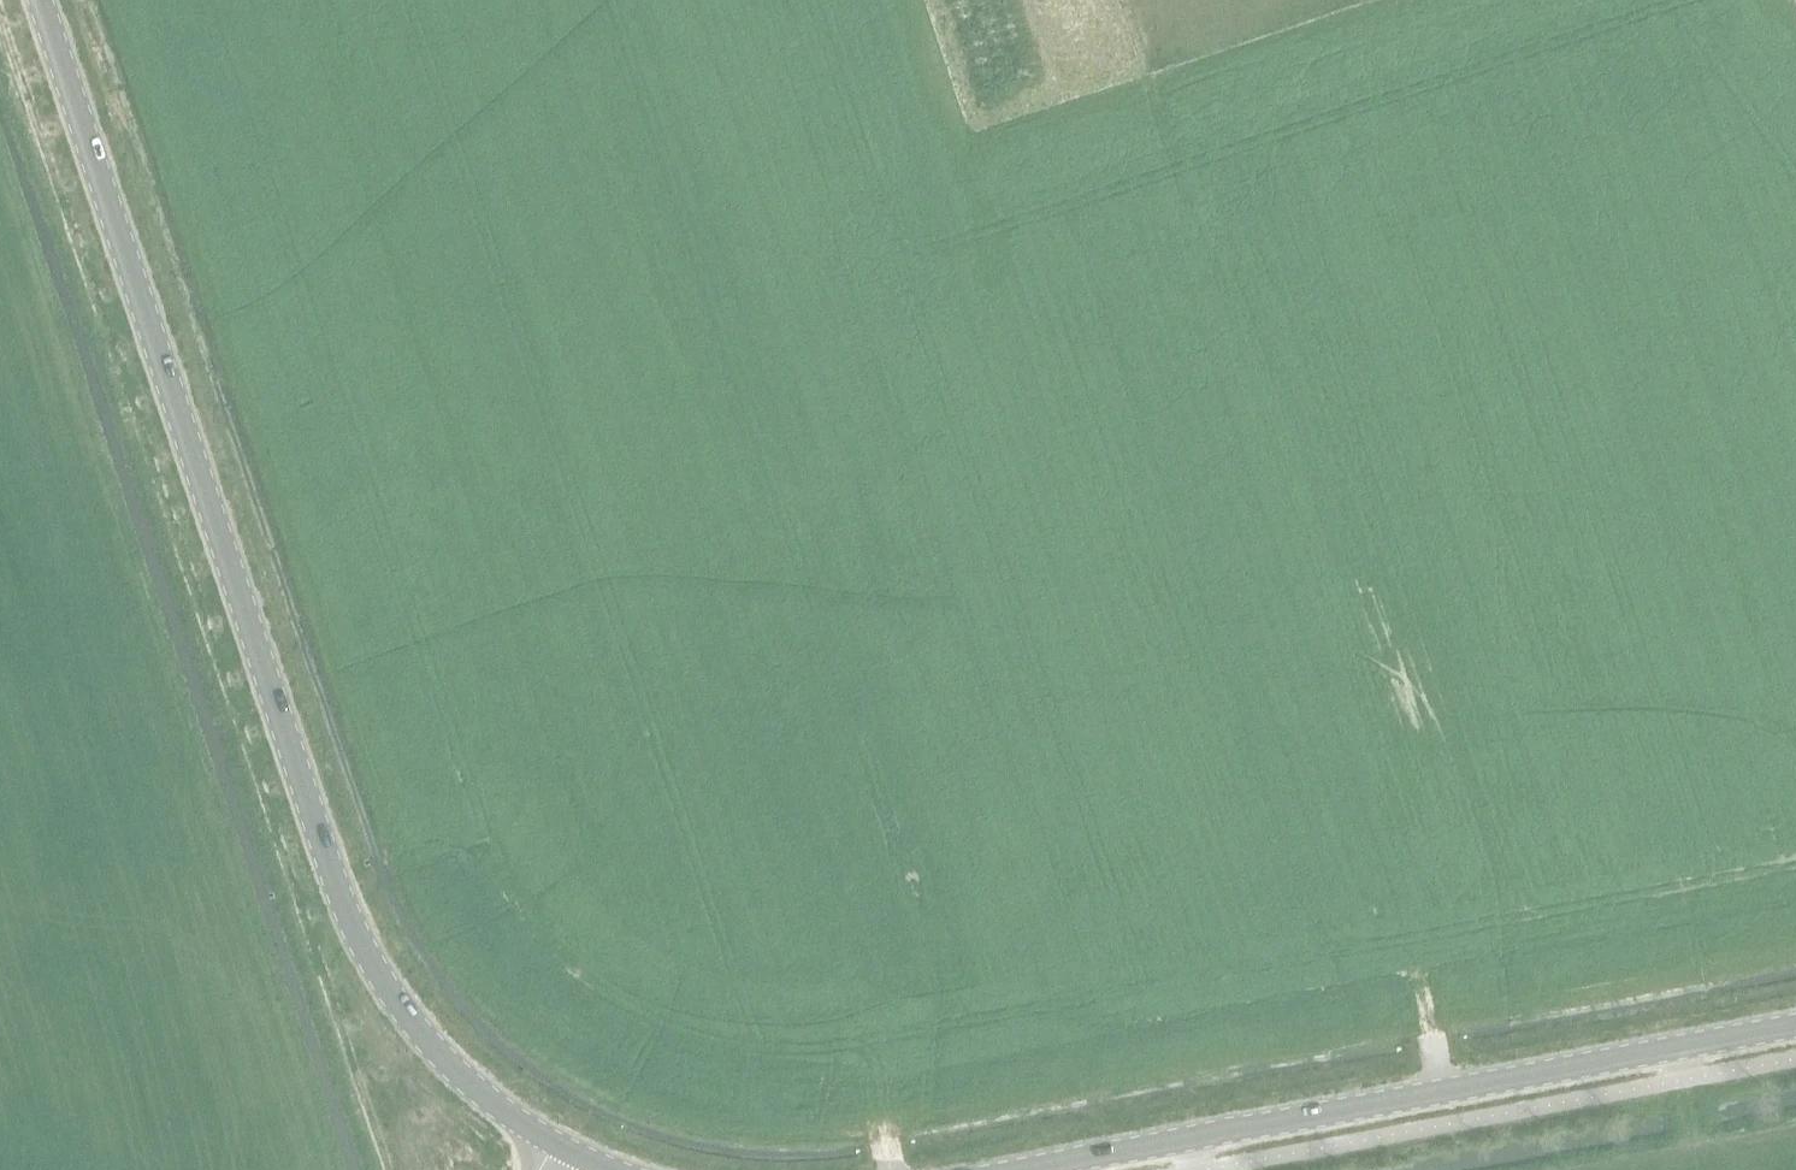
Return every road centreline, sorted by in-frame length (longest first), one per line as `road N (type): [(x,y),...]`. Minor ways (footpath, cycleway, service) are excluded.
road 1 (secondary): [(40,0),(354,931),(434,1047),(555,1144)]
road 2 (secondary): [(1016,1169),(1795,1024)]

